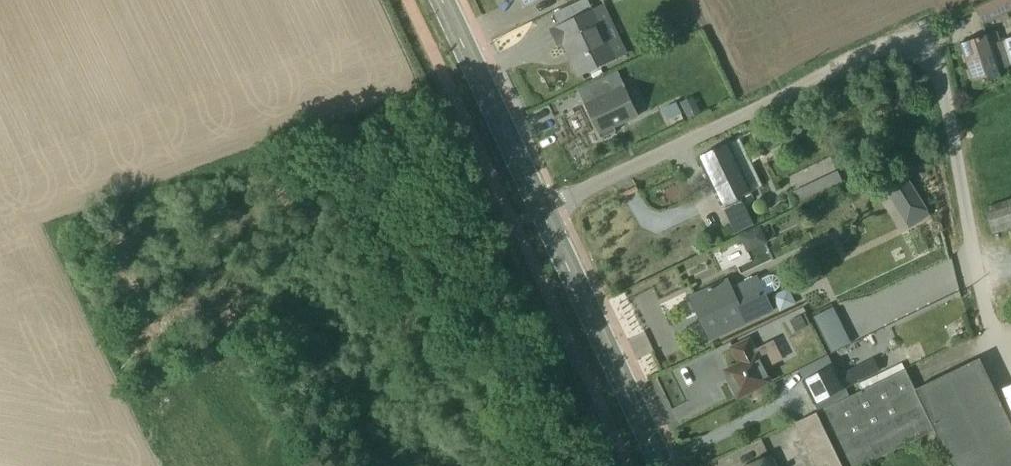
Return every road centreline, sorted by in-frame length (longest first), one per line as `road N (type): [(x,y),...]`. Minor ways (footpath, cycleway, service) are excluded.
road 1 (primary): [(661,465),(440,0)]

